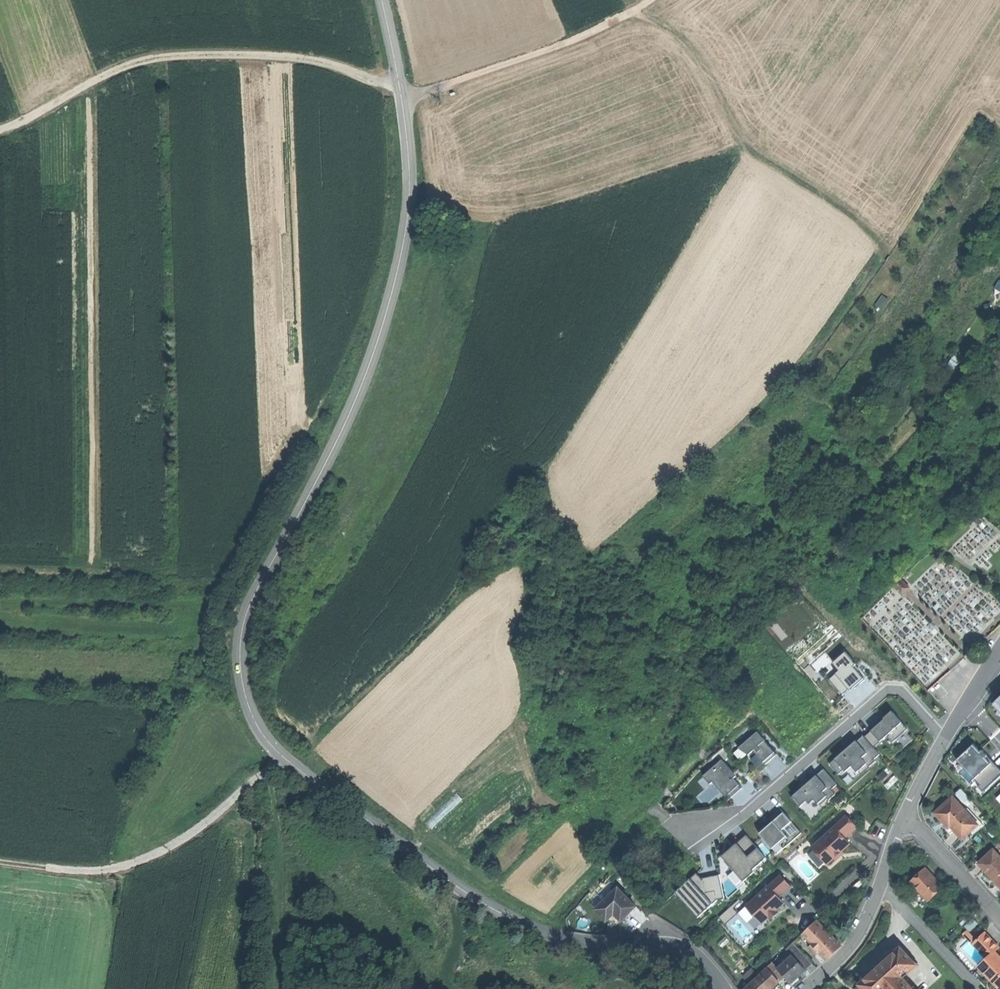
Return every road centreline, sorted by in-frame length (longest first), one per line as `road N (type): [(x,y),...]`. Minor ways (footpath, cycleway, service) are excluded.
road 1 (tertiary): [(724,988),(693,951),(547,934),(461,890),(284,757),(247,703),(239,651),(248,606),(354,403),(406,230),(406,131),(382,0)]
road 2 (track): [(633,15),(676,38),(742,138),(874,233),(886,255),(796,382)]
road 3 (track): [(0,130),(130,64),(176,55),(311,59),(400,89)]
road 4 (residential): [(685,830),(723,823),(760,801),(887,690),(902,691),(945,737)]
road 5 (track): [(284,757),(193,833),(143,859),(80,871),(0,863)]
road 6 (track): [(401,98),(589,37),(654,0)]
road 7 (residential): [(806,988),(858,944),(904,813)]
road 8 (residential): [(904,813),(999,918)]

